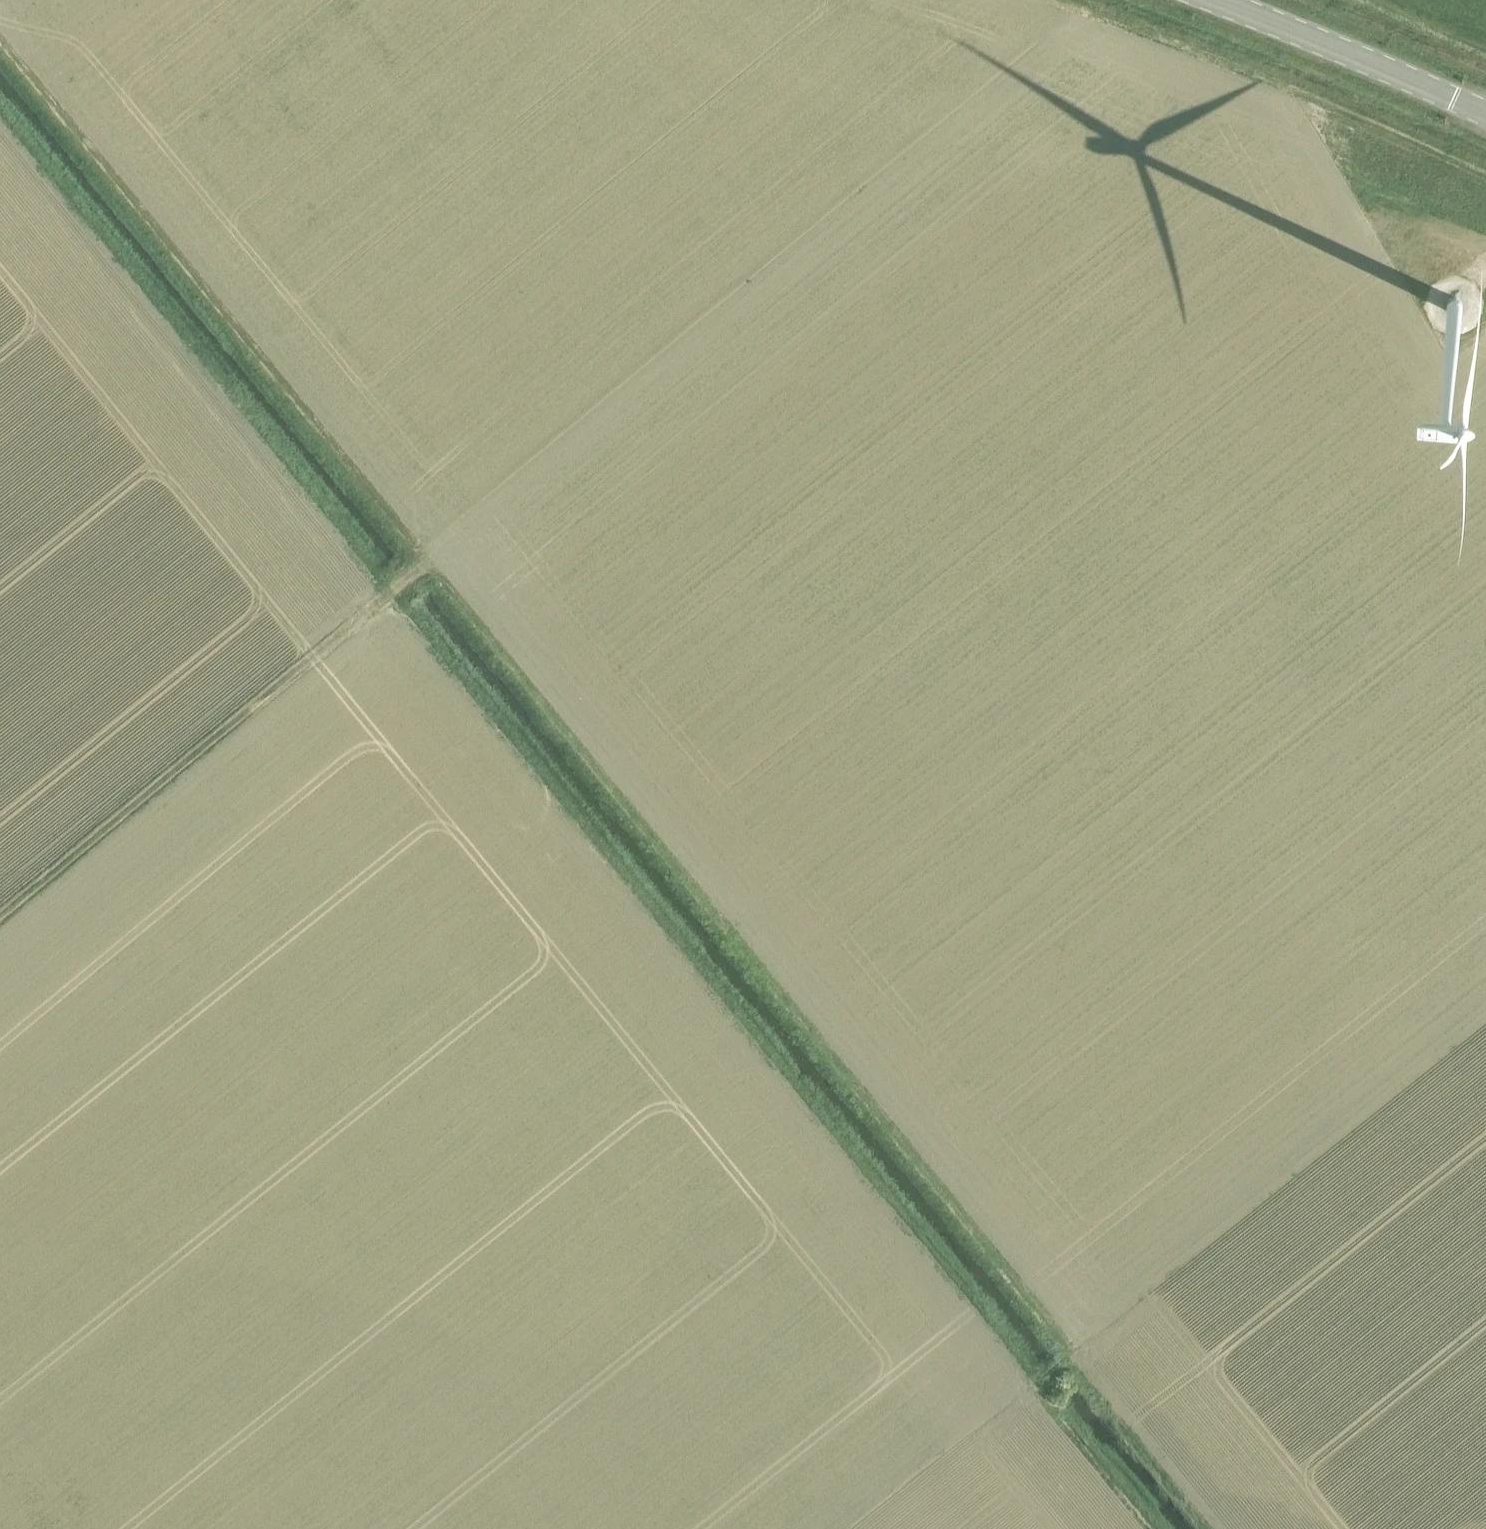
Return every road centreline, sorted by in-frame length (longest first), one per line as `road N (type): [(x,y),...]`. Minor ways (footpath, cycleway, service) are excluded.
road 1 (tertiary): [(1205,0),(1485,115)]

